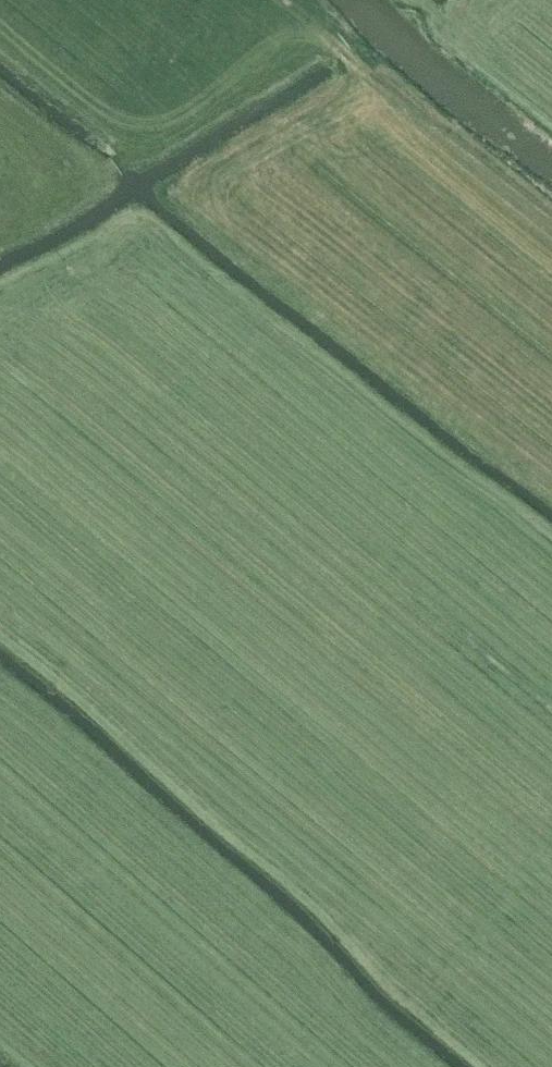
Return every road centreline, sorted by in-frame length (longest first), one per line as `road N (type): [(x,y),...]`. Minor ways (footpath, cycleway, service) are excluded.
road 1 (track): [(0,115),(26,136),(36,173),(25,205),(0,222)]

